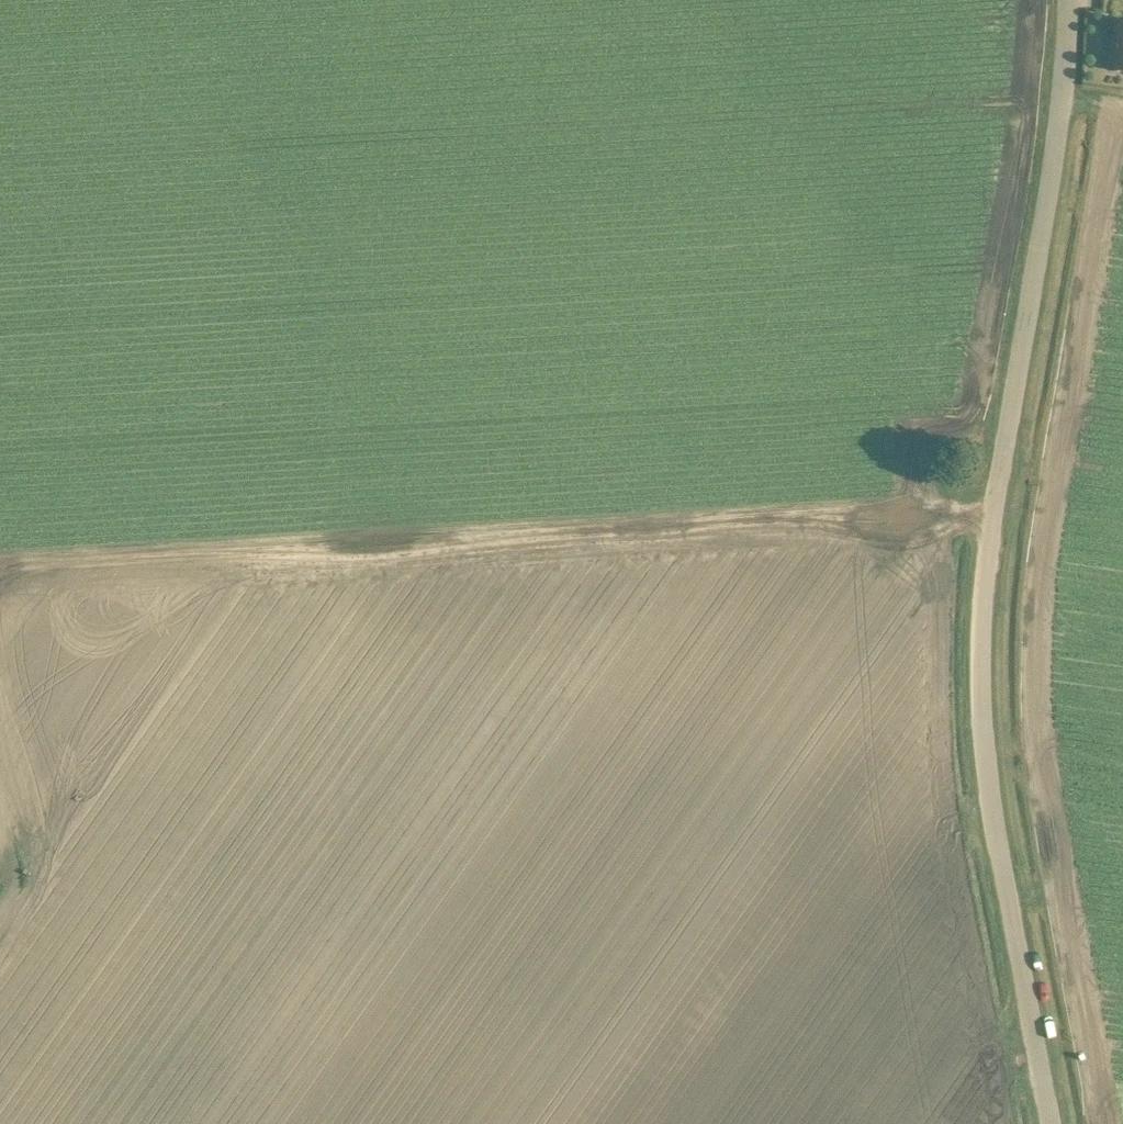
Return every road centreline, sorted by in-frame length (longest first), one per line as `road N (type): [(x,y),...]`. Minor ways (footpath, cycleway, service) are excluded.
road 1 (unclassified): [(1050,1123),(999,852),(979,655),(991,518),(1065,87),(1068,0)]

